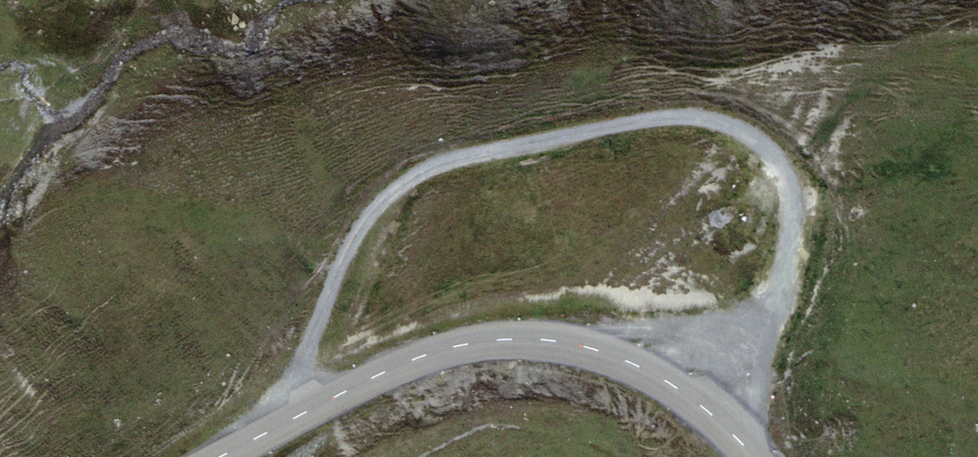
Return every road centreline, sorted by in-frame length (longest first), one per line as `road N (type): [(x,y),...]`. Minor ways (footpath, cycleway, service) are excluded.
road 1 (track): [(708,411),(768,318),(787,249),(788,190),(762,143),(688,119),(440,162),(410,177),(365,223),(345,256),(299,371),(297,416)]
road 2 (secondary): [(220,456),(423,356),(499,339),(580,346),(642,368),(708,411),(753,456)]

